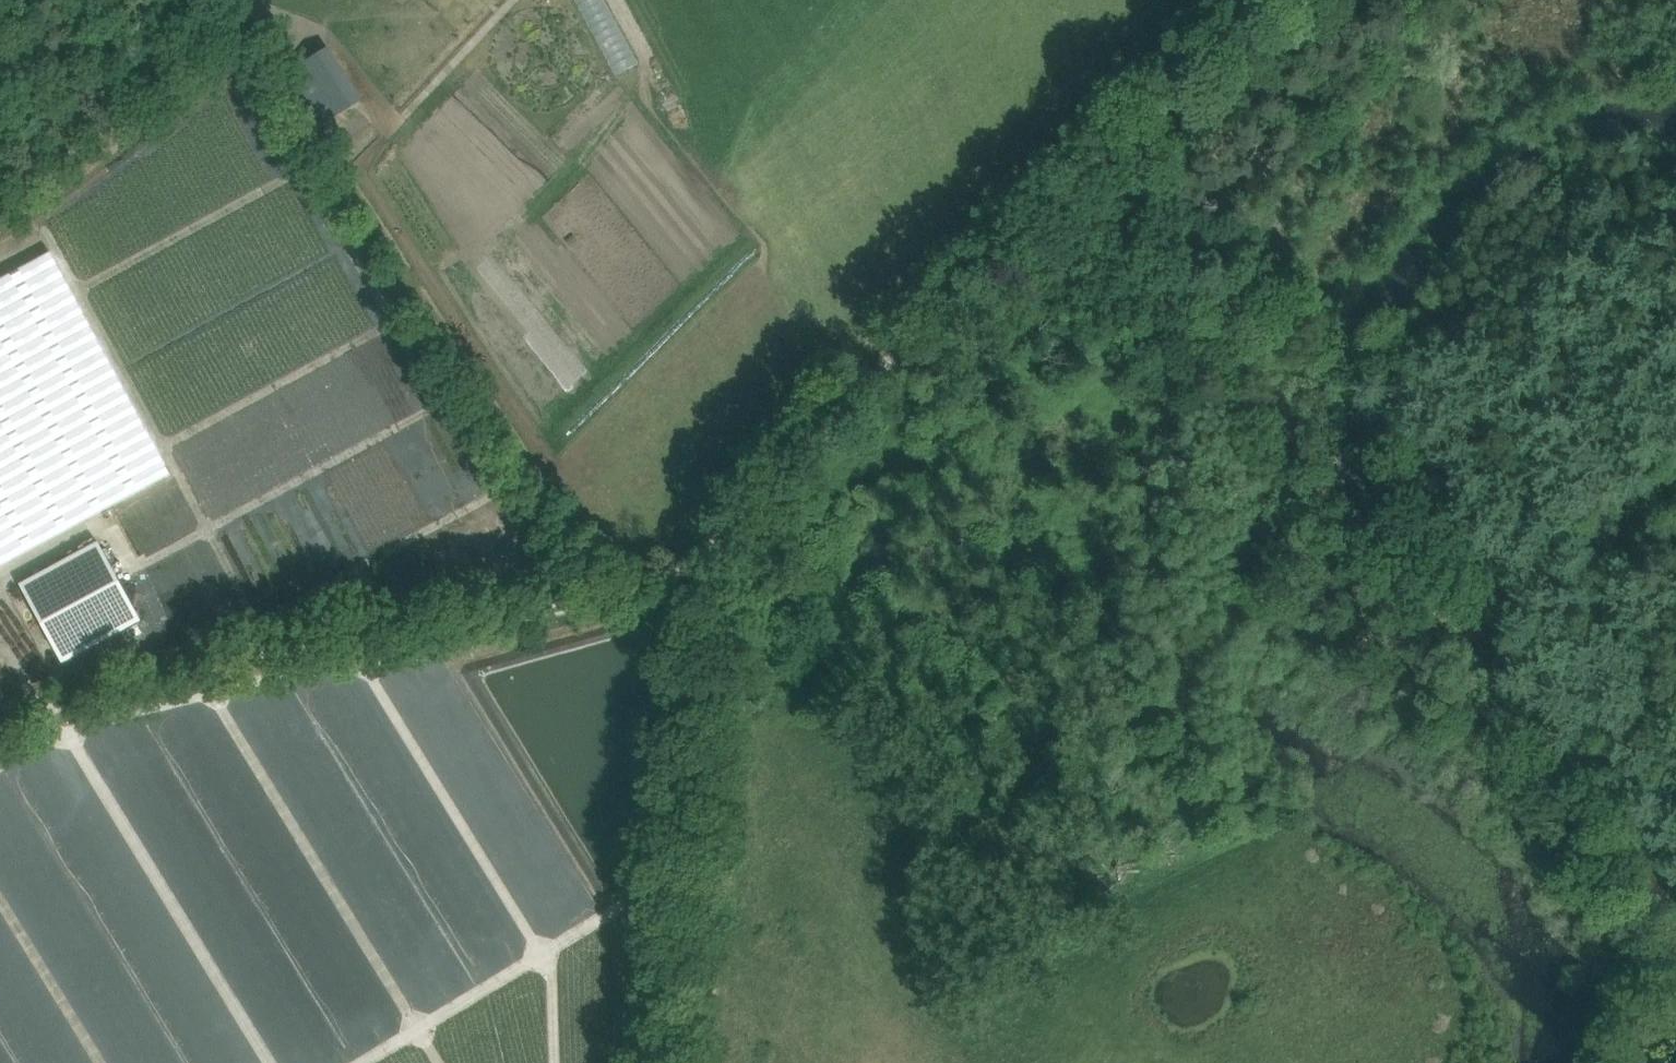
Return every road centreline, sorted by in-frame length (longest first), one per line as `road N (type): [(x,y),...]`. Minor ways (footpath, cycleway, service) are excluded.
road 1 (track): [(1262,0),(714,551)]
road 2 (track): [(714,551),(672,589),(181,671),(0,730)]
road 3 (track): [(599,604),(232,10)]
road 4 (track): [(714,551),(696,677),(673,1062)]

